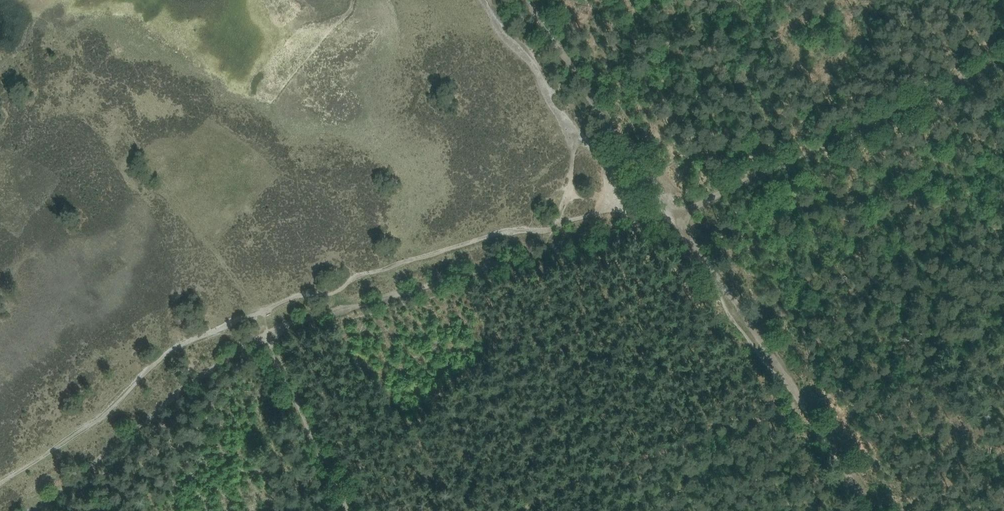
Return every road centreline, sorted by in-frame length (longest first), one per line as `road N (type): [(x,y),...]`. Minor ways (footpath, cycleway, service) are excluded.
road 1 (track): [(677,212),(270,335),(208,371),(43,510)]
road 2 (track): [(677,212),(1003,57)]
road 3 (track): [(544,510),(808,409)]
road 4 (track): [(677,212),(530,0)]
road 5 (track): [(808,409),(677,212)]
road 6 (track): [(808,409),(1003,319)]
road 7 (track): [(270,335),(353,510)]
road 8 (track): [(875,510),(808,409)]

